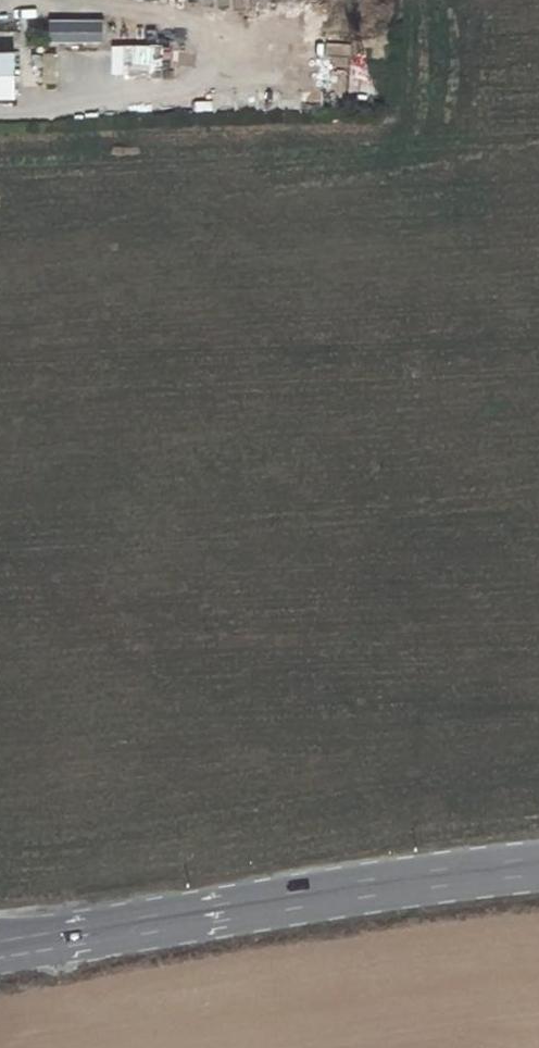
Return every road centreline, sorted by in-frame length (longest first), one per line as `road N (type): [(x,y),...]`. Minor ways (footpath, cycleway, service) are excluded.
road 1 (secondary): [(538,866),(0,950)]

